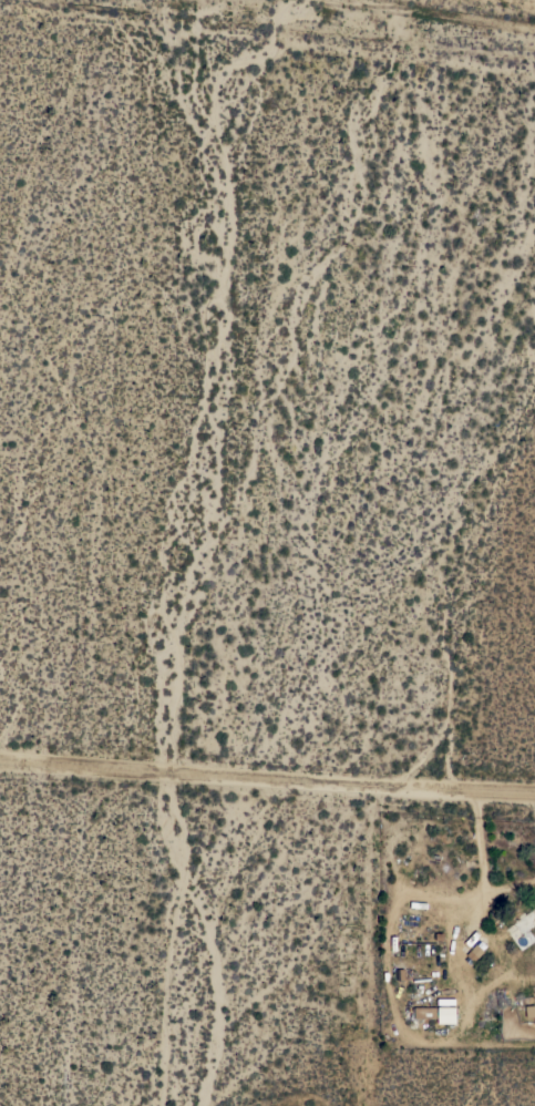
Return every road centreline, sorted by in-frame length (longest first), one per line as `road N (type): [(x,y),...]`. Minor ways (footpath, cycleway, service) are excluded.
road 1 (tertiary): [(0,758),(534,792)]

